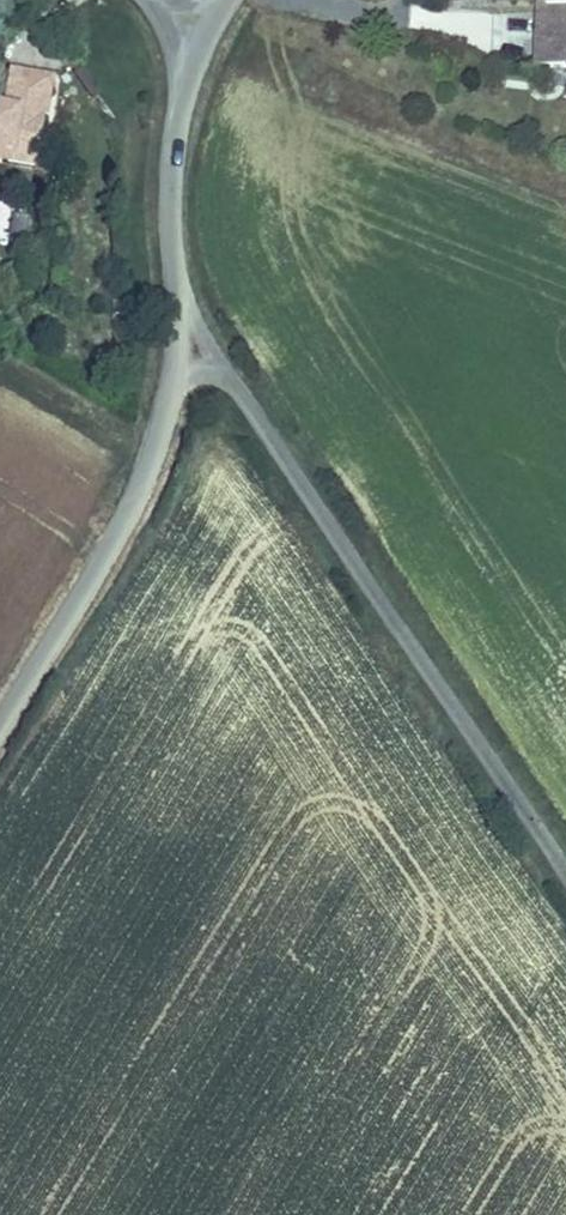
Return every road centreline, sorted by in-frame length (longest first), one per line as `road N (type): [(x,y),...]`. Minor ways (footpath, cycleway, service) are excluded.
road 1 (unclassified): [(187,303),(565,867)]
road 2 (tertiary): [(0,733),(62,634),(177,386),(187,303)]
road 3 (tertiary): [(187,303),(175,133),(202,40),(226,0)]

